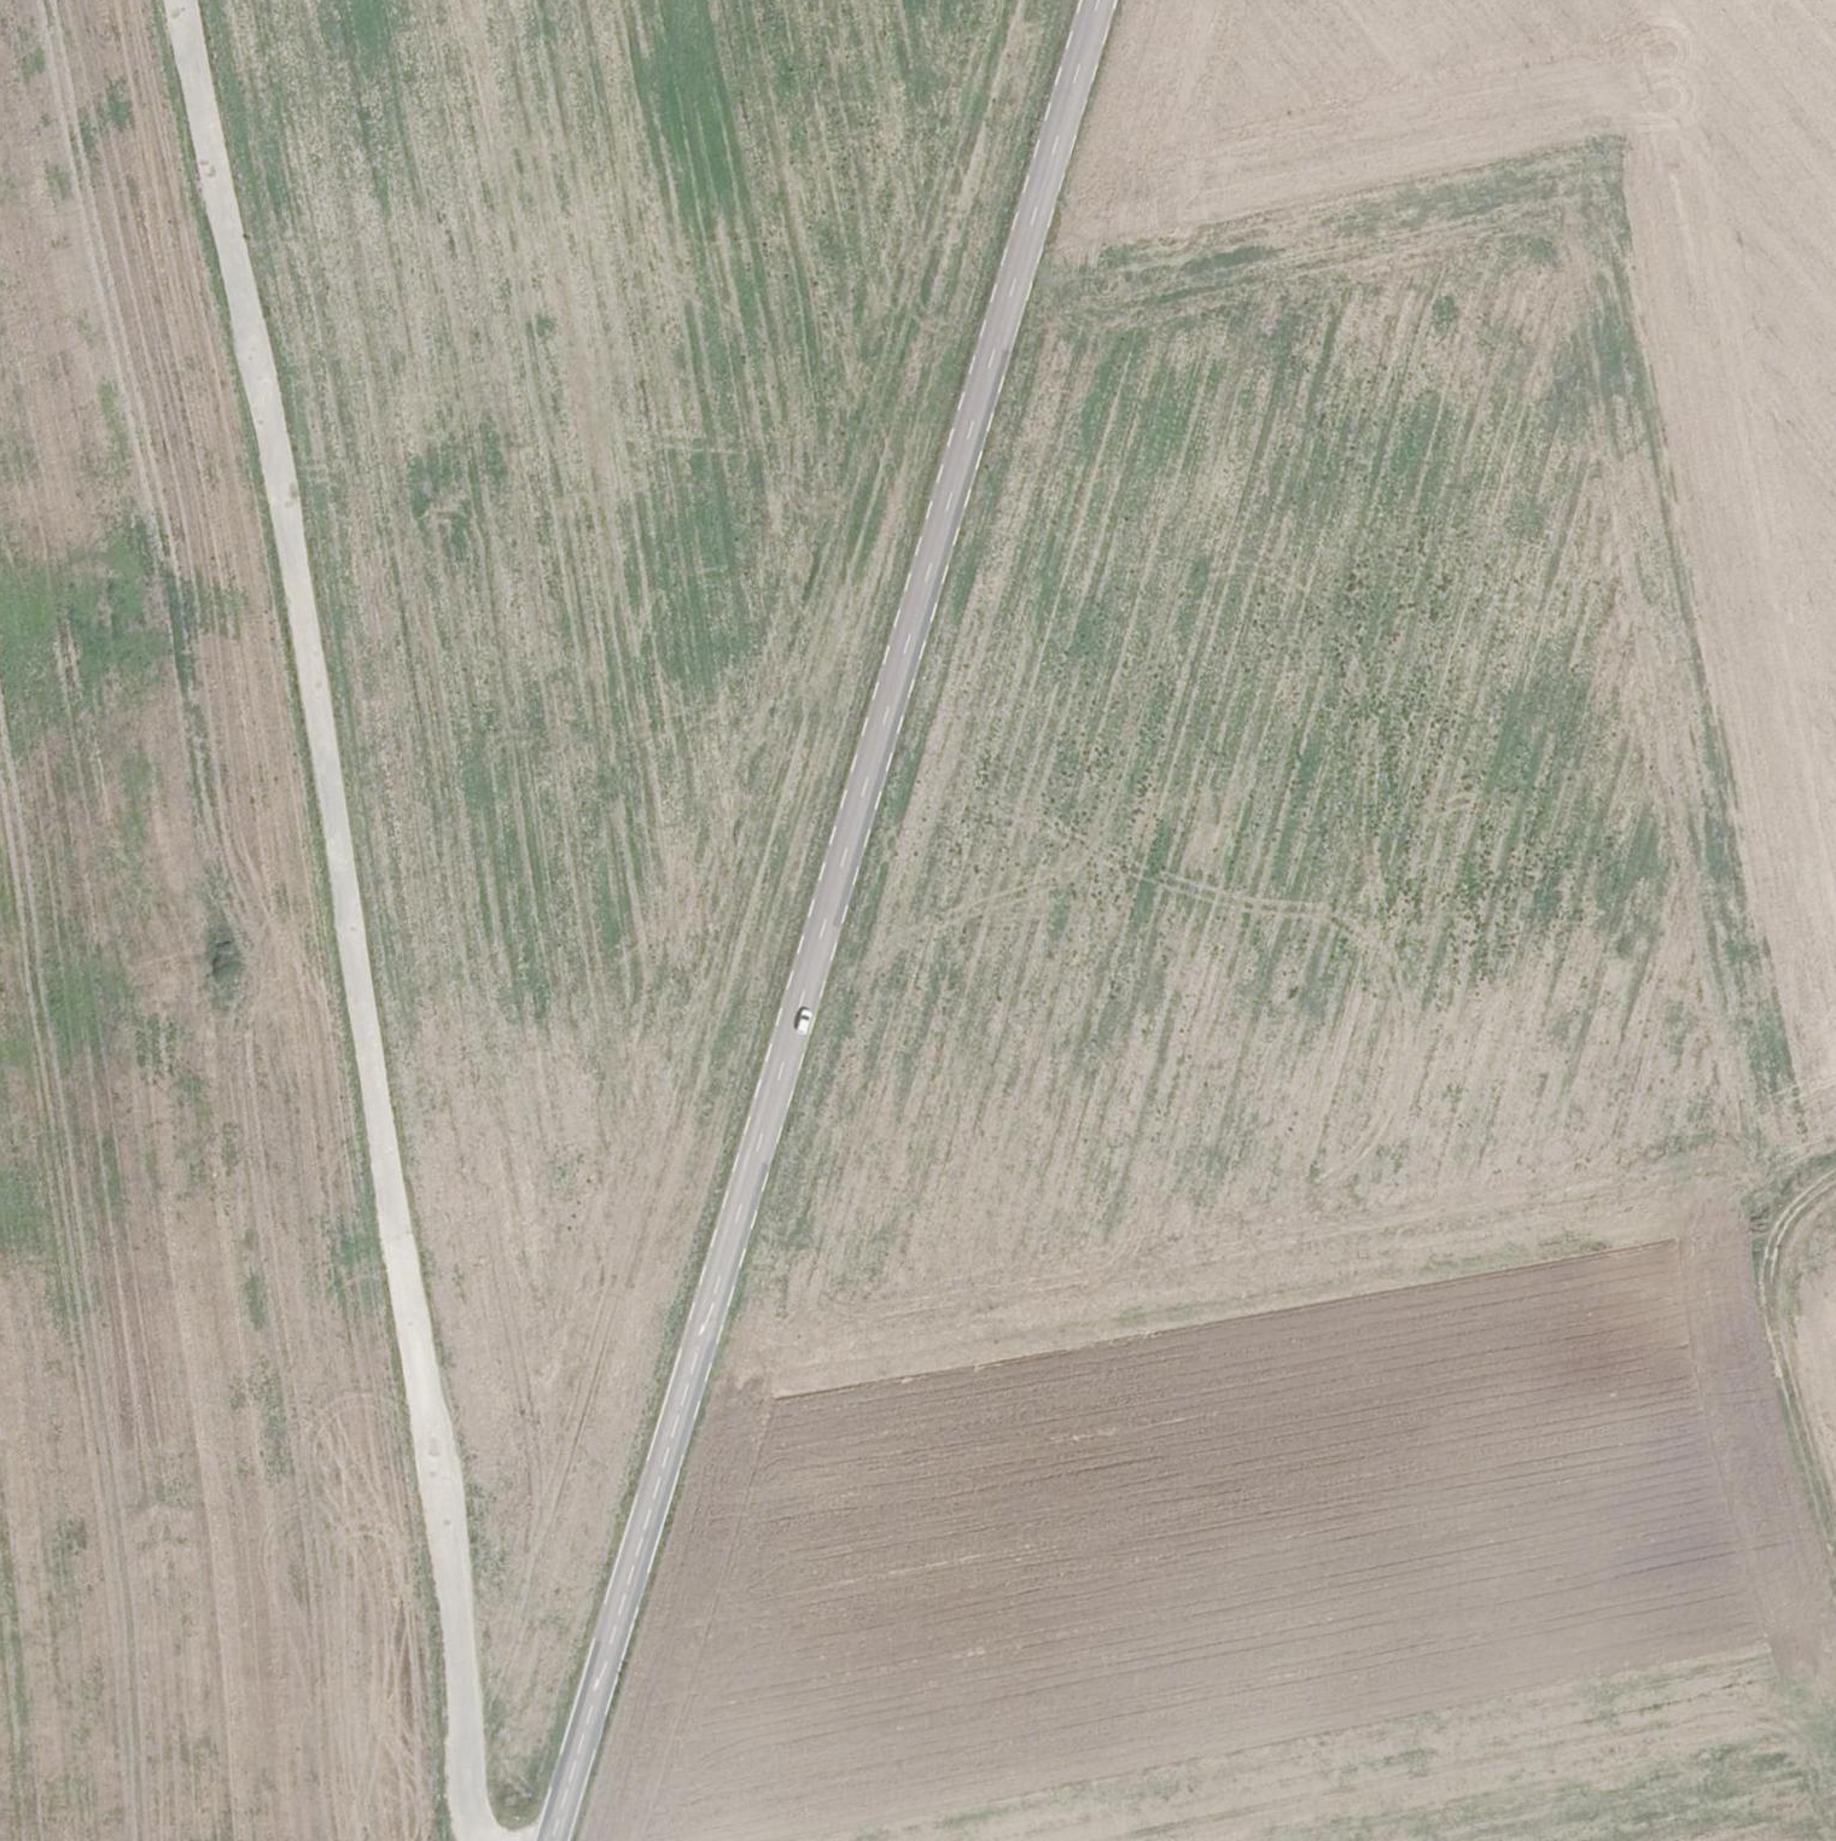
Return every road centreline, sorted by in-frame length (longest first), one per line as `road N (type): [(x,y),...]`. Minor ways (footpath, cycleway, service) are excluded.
road 1 (secondary): [(1099,0),(536,1840)]
road 2 (track): [(1835,1479),(1817,1412),(1771,1309),(1776,1236),(1815,1168),(1835,1157)]

